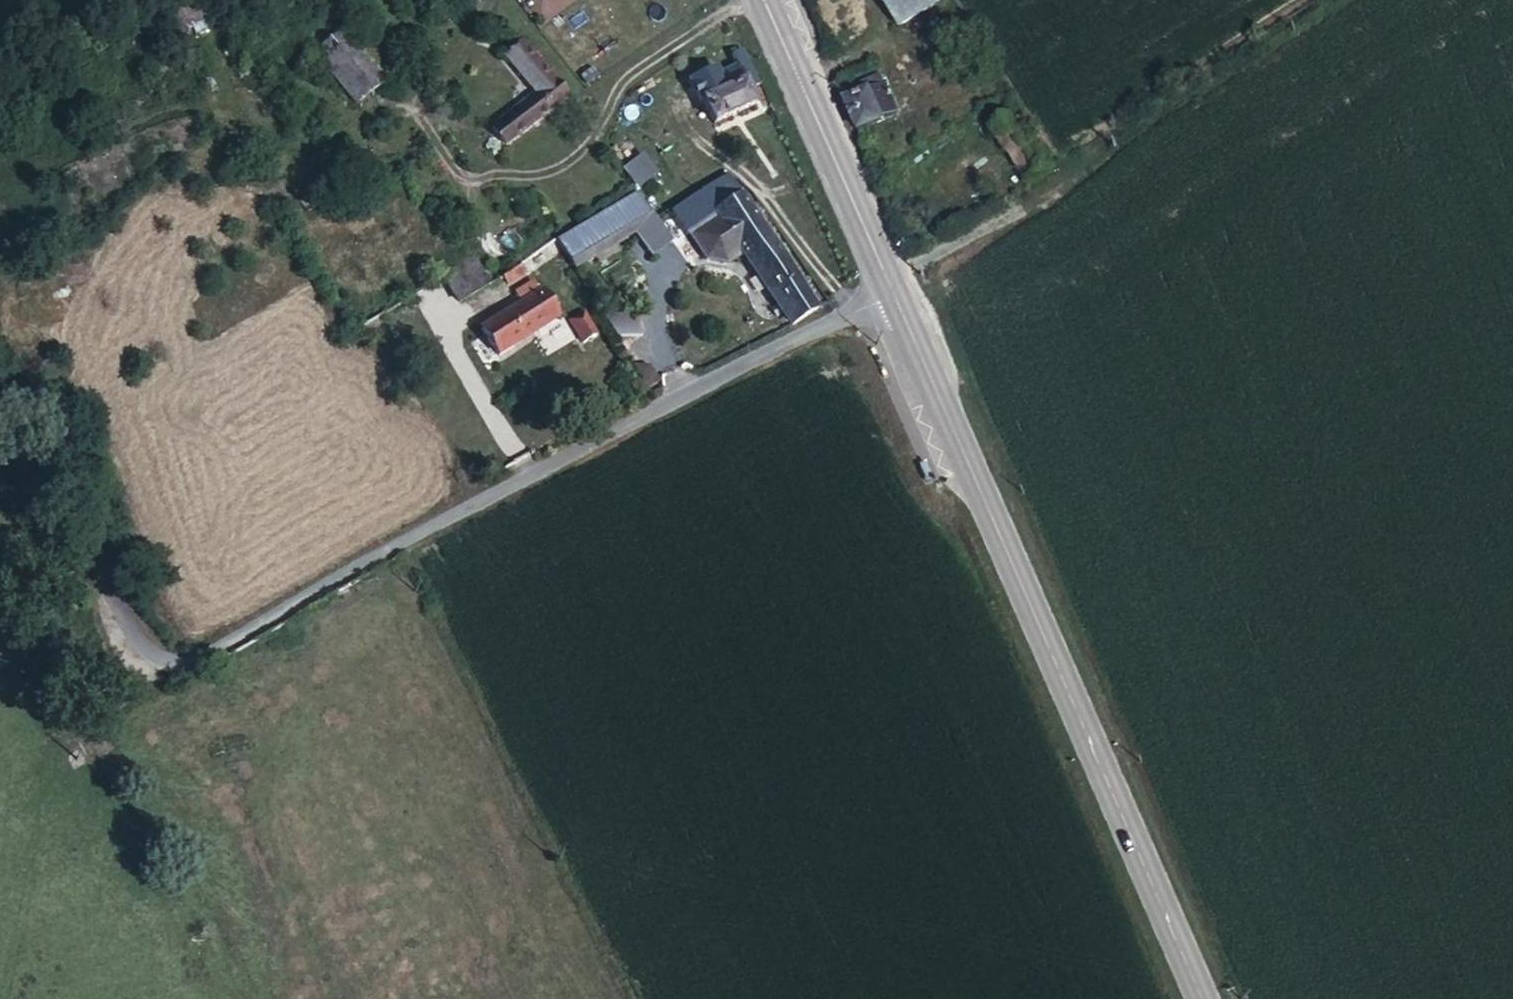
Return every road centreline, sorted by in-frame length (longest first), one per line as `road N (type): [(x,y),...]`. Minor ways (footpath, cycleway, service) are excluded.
road 1 (unclassified): [(897,291),(184,670),(160,669),(133,650),(36,427),(0,415)]
road 2 (primary): [(1206,998),(897,291)]
road 3 (primary): [(897,291),(767,0)]

